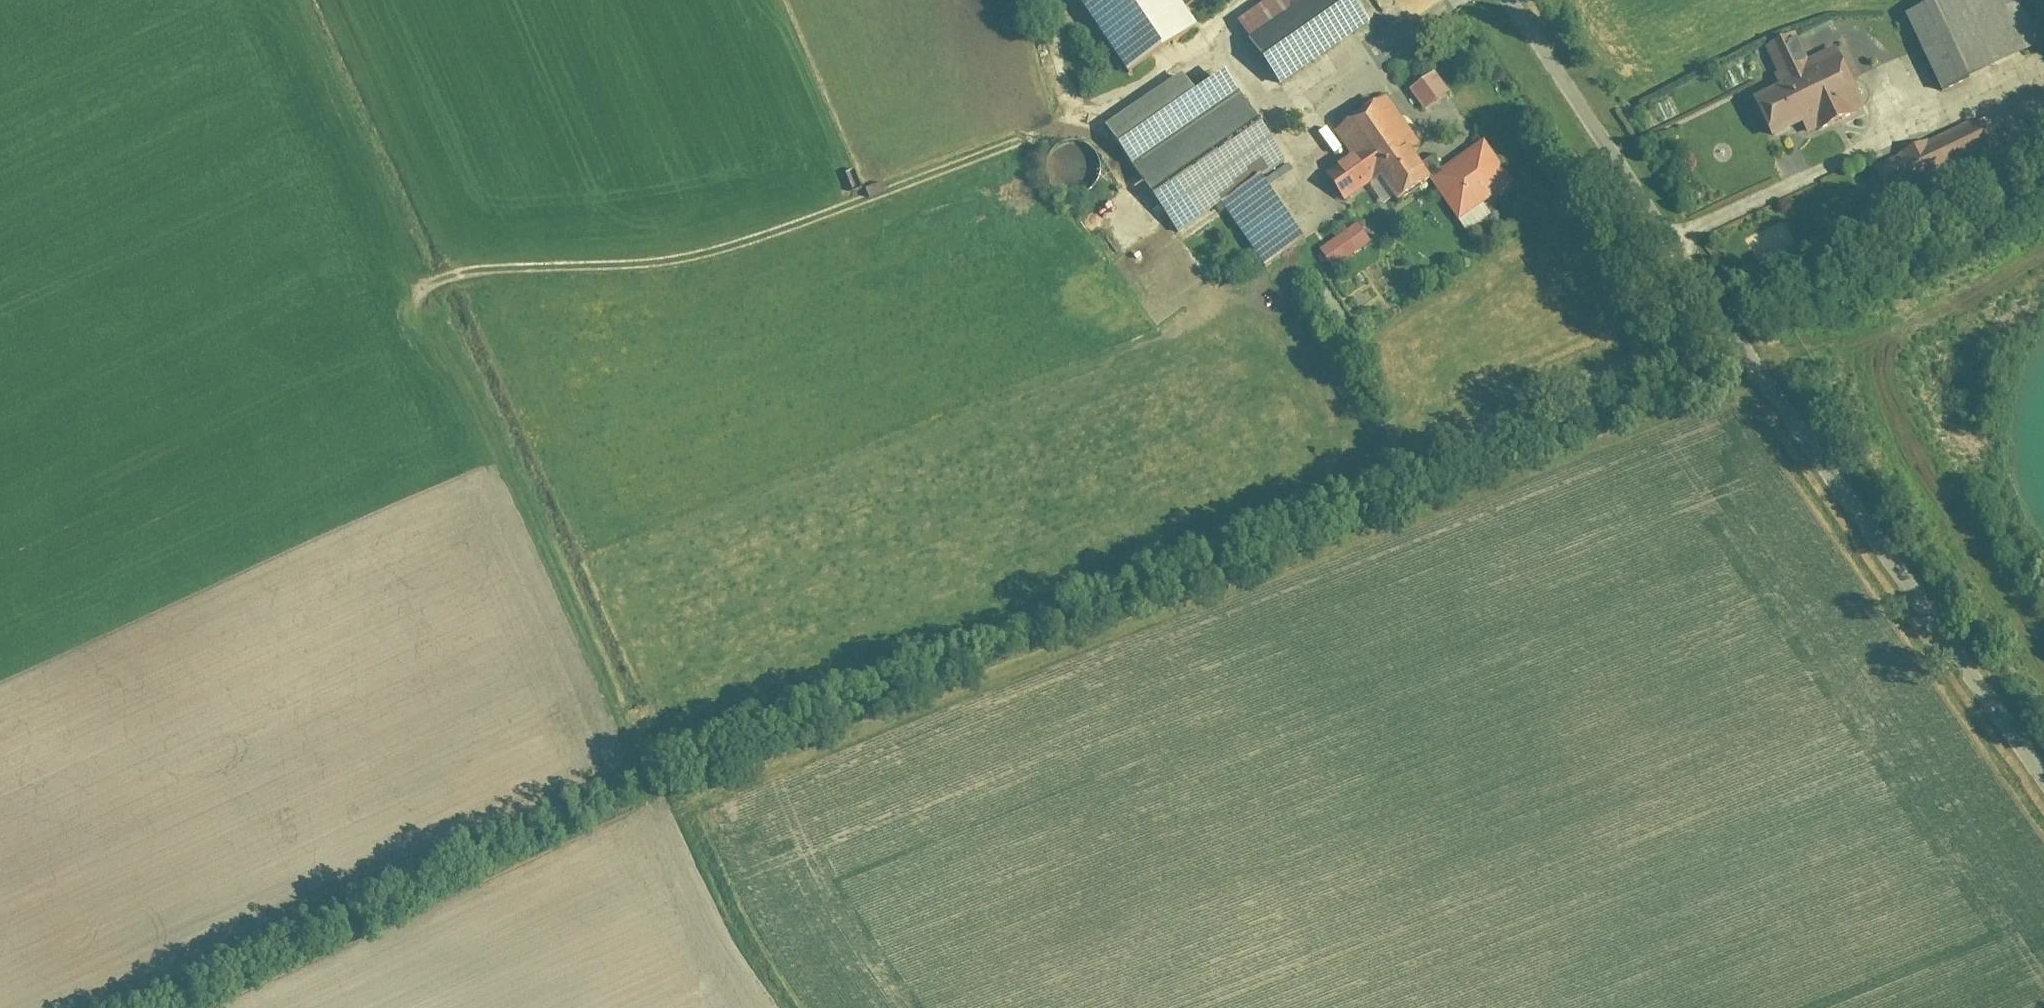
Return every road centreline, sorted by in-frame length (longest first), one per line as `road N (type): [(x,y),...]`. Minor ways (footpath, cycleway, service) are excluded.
road 1 (track): [(2043,257),(1762,380),(659,816)]
road 2 (unclassified): [(2043,782),(1508,0)]
road 3 (track): [(1083,117),(681,263),(406,289)]

